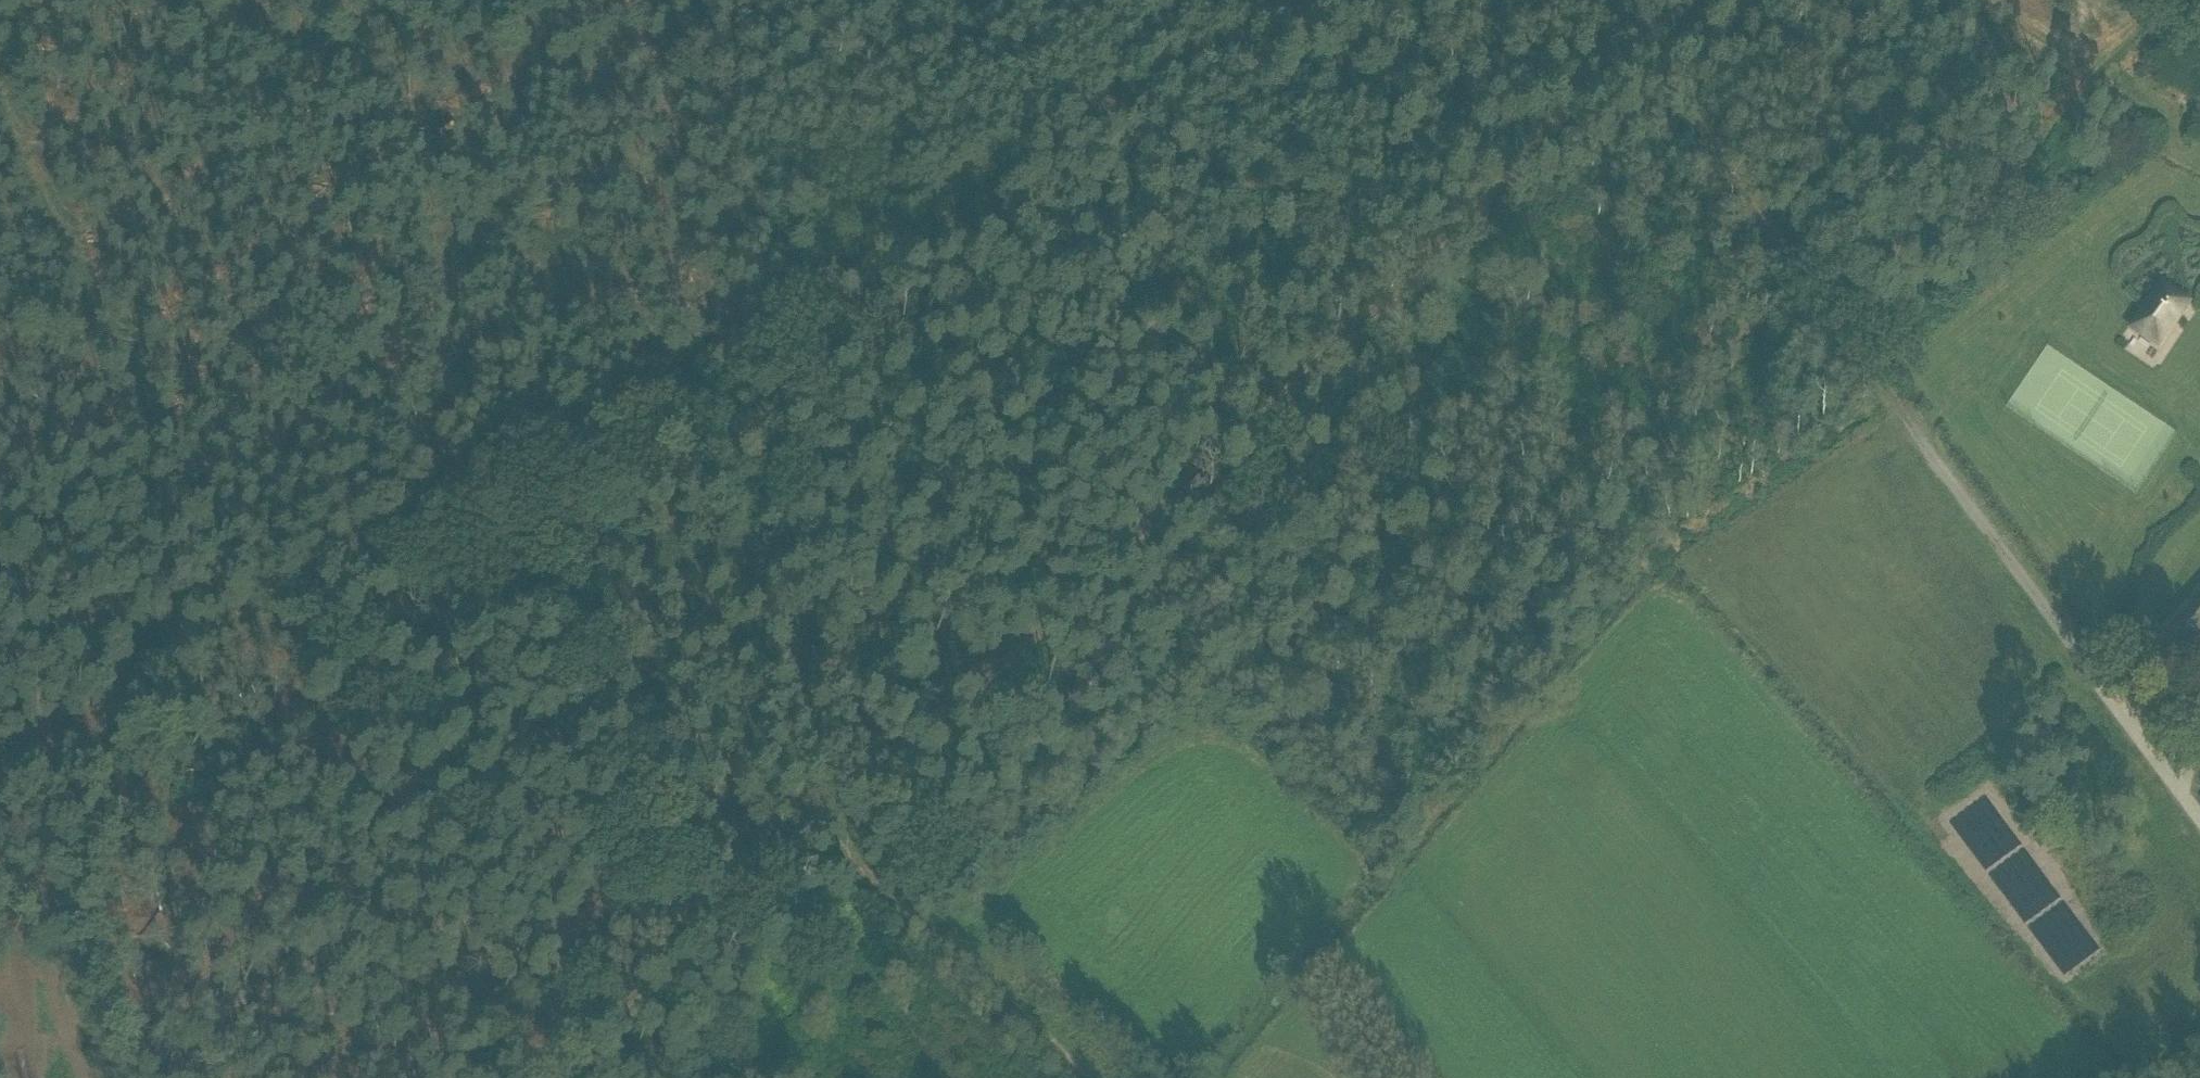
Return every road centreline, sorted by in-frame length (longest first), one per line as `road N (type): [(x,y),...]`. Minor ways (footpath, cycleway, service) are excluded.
road 1 (track): [(1608,0),(1899,407)]

